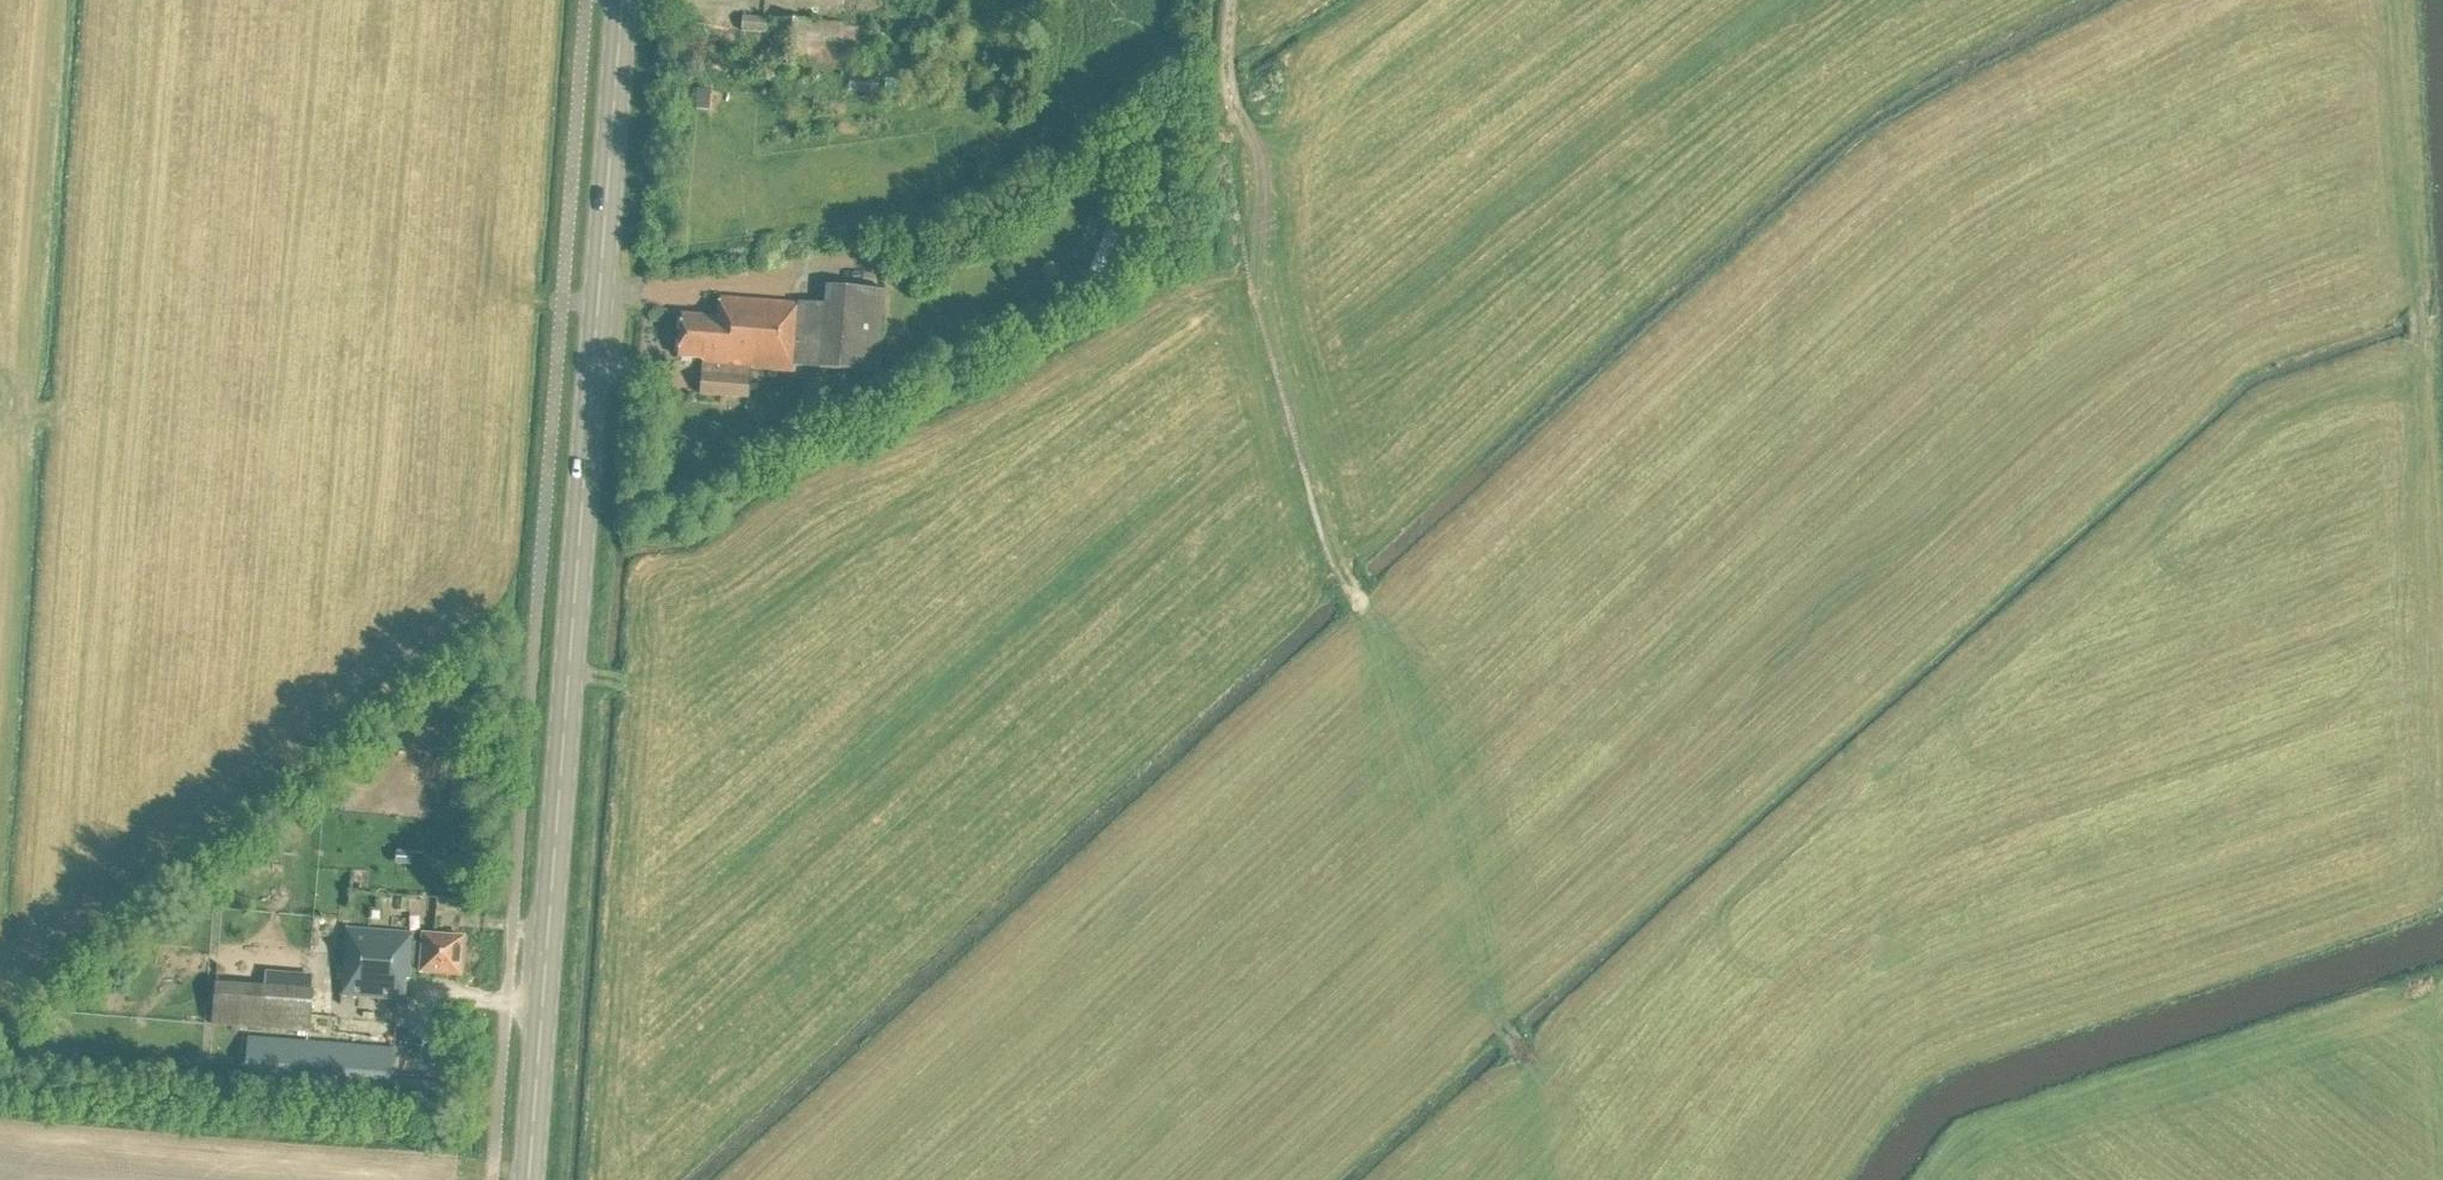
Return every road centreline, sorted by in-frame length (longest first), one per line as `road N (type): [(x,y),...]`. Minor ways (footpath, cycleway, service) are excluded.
road 1 (secondary): [(531,1179),(623,0)]

